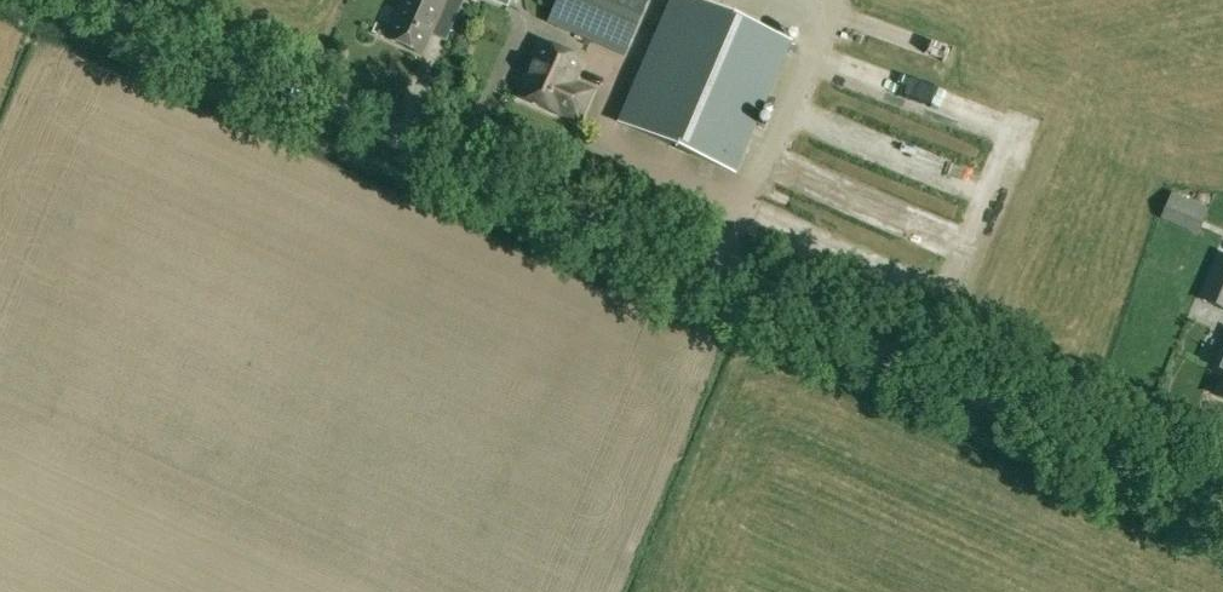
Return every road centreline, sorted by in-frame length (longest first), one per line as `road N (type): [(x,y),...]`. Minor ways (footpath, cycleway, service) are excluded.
road 1 (tertiary): [(1222,505),(1037,431),(82,0)]

